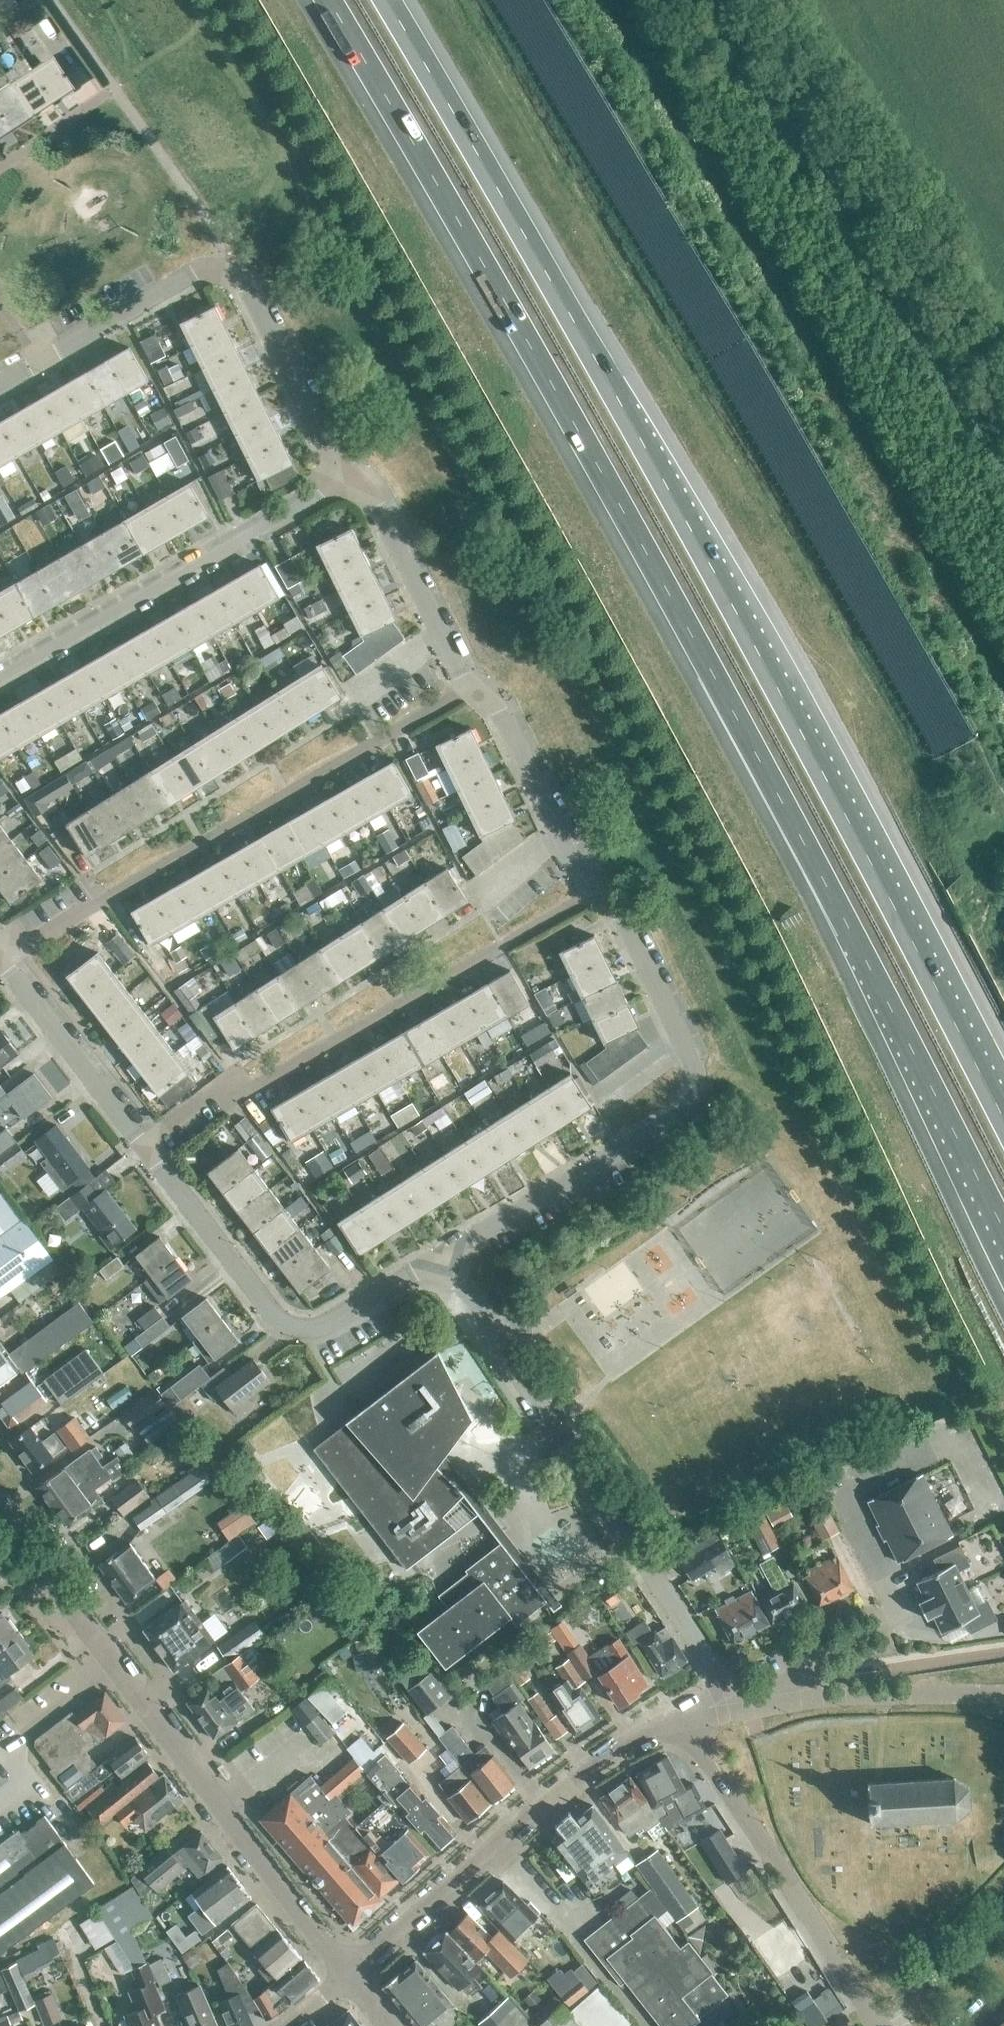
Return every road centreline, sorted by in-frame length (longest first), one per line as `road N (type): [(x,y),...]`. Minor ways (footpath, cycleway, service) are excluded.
road 1 (motorway): [(321,0),(766,783),(1003,1230)]
road 2 (motorway): [(1003,1114),(844,804),(381,0)]
road 3 (tertiary): [(350,1968),(0,1513)]
road 4 (unclassified): [(442,1257),(678,1120),(693,1101),(697,1081),(682,1039),(615,909),(590,892)]
road 5 (unclassified): [(470,687),(1,951)]
road 6 (unclassified): [(737,1705),(442,1257)]
road 7 (residential): [(142,1140),(217,1087),(243,1092),(271,1078),(590,892)]
road 8 (unclassified): [(680,1721),(589,1767),(350,1968)]
road 9 (unclassified): [(0,675),(345,479)]
road 10 (residential): [(878,2025),(680,1721)]
road 11 (unclassified): [(0,387),(196,273),(222,272),(246,288)]
road 12 (unclassified): [(298,1334),(273,1322),(142,1140)]
road 13 (unclassified): [(470,687),(375,502),(345,479)]
road 14 (unclassified): [(590,892),(499,713),(470,687)]
road 15 (unclassified): [(142,1140),(1,951)]
road 16 (unclassified): [(1003,1694),(771,1697)]
road 17 (unclassified): [(345,479),(246,288)]
road 18 (unclassified): [(298,1334),(442,1257)]
road 19 (unclassified): [(113,87),(0,170)]

